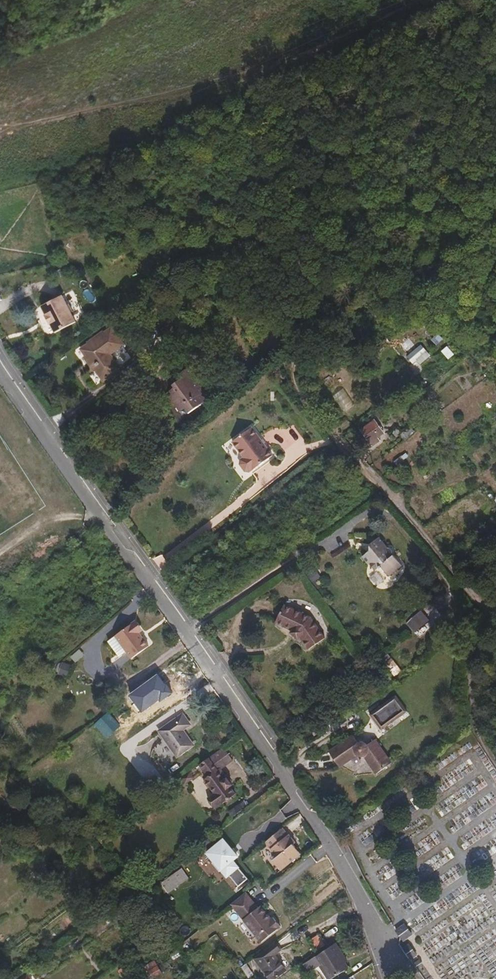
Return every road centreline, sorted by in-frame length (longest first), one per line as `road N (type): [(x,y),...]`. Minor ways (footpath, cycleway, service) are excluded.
road 1 (residential): [(377,923),(0,358)]

